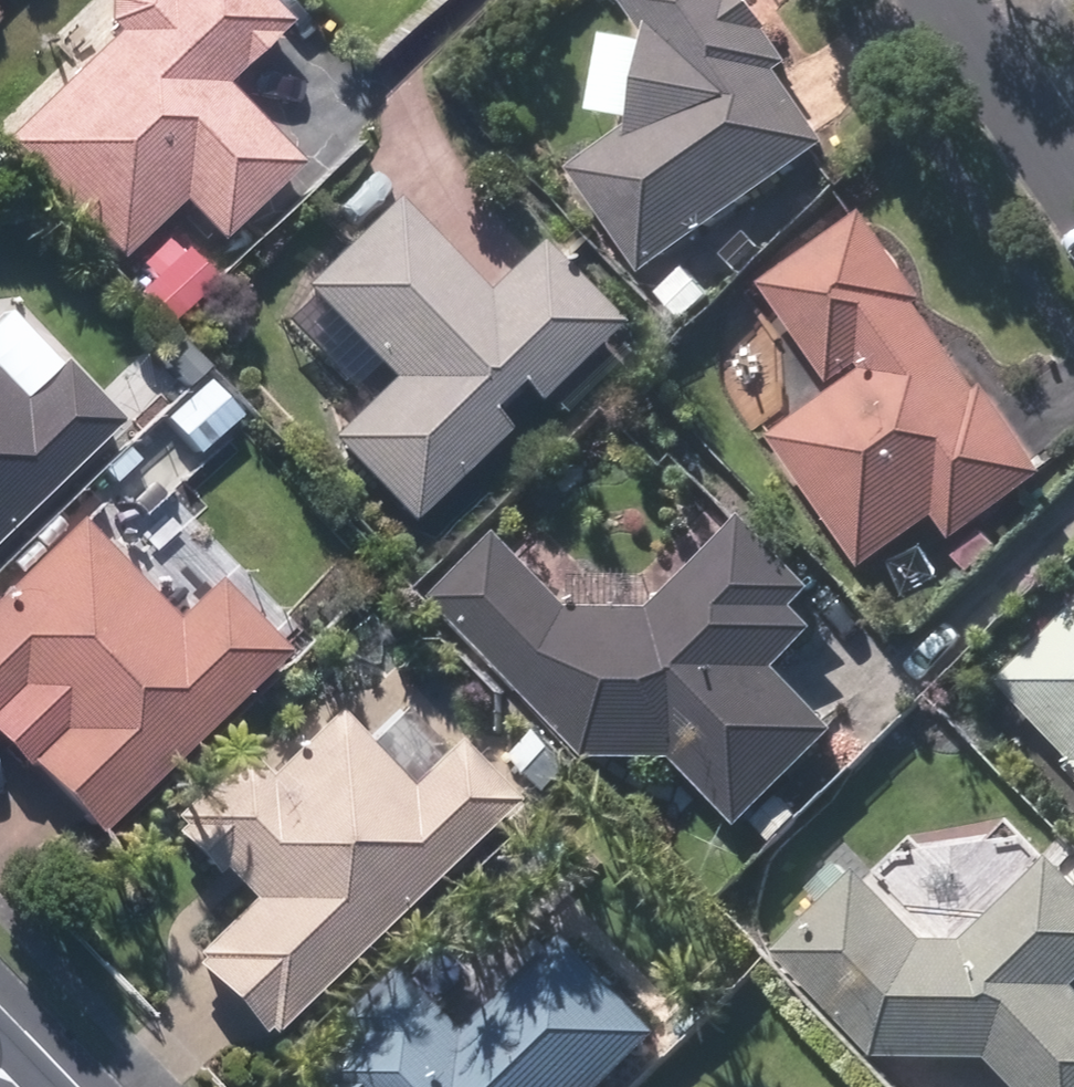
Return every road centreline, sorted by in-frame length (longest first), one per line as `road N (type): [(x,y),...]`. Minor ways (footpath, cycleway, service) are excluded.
road 1 (residential): [(1073,195),(940,0)]

